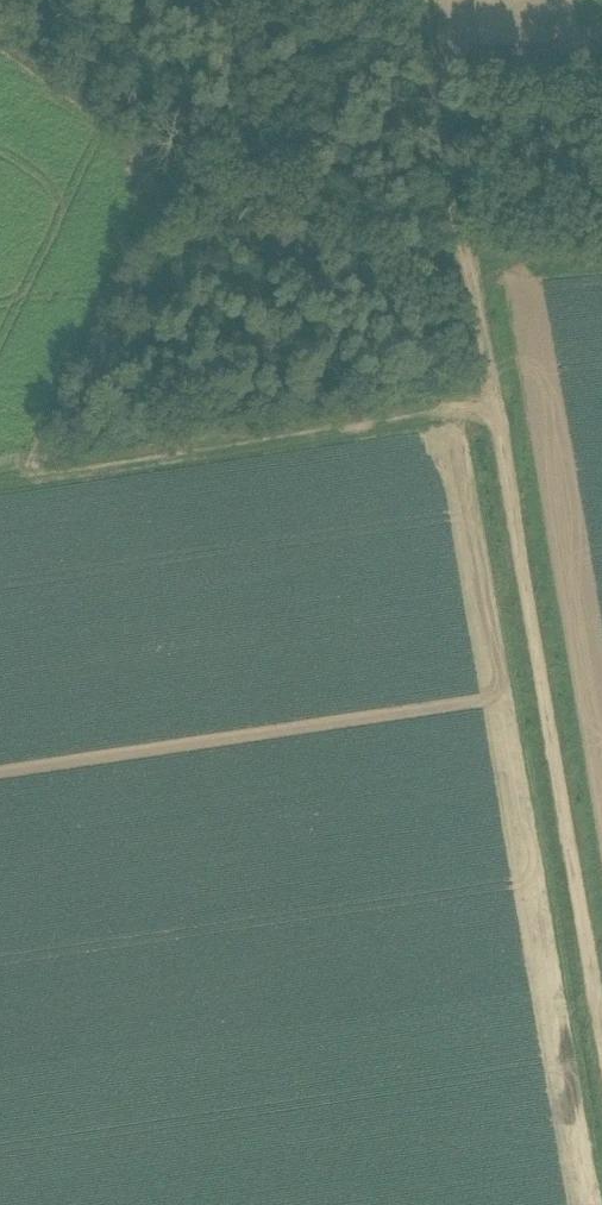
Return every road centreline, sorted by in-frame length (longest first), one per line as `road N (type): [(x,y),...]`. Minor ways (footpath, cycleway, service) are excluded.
road 1 (track): [(497,398),(601,1020)]
road 2 (track): [(0,484),(497,398)]
road 3 (track): [(426,0),(450,197),(497,398)]

